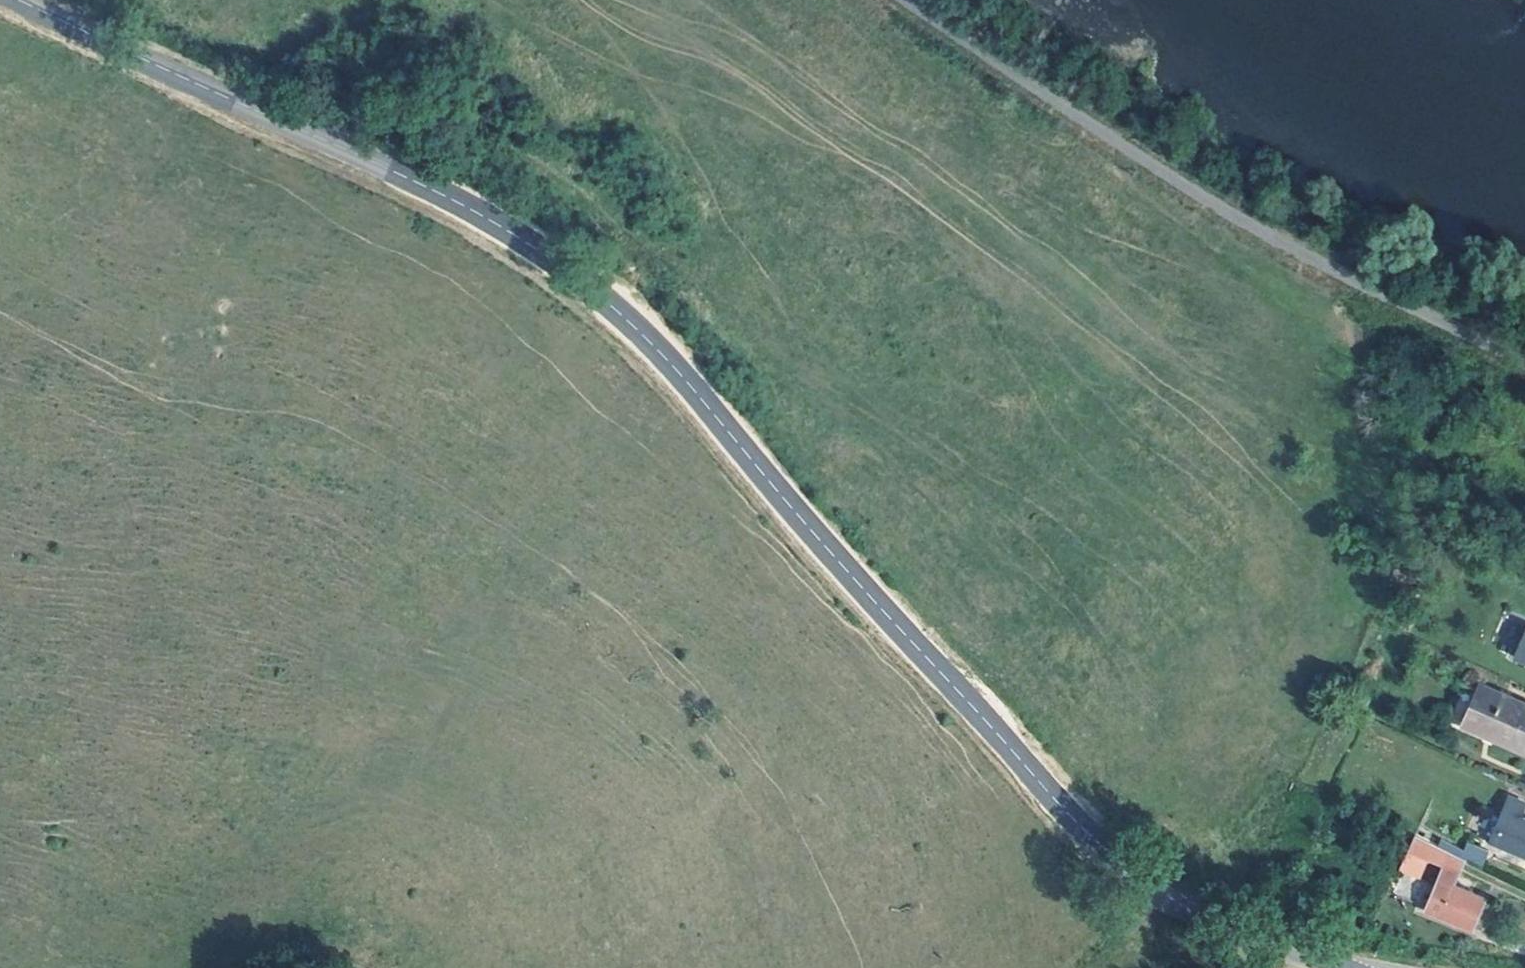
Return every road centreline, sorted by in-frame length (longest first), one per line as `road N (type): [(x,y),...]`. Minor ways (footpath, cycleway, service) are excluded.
road 1 (secondary): [(1340,967),(1208,922),(1116,856),(834,560),(682,374),(597,291),(461,204),(20,0)]

